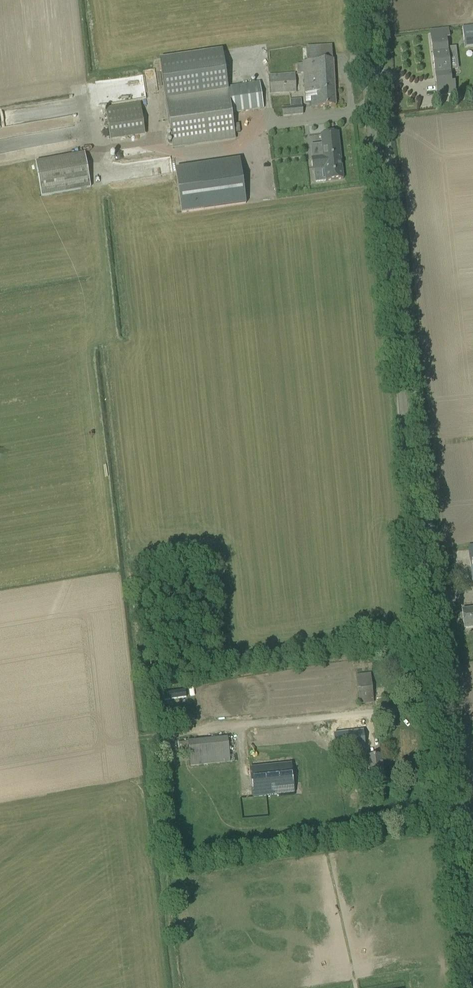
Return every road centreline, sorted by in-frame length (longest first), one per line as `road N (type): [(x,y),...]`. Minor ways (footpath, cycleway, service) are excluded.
road 1 (tertiary): [(470,987),(363,0)]

